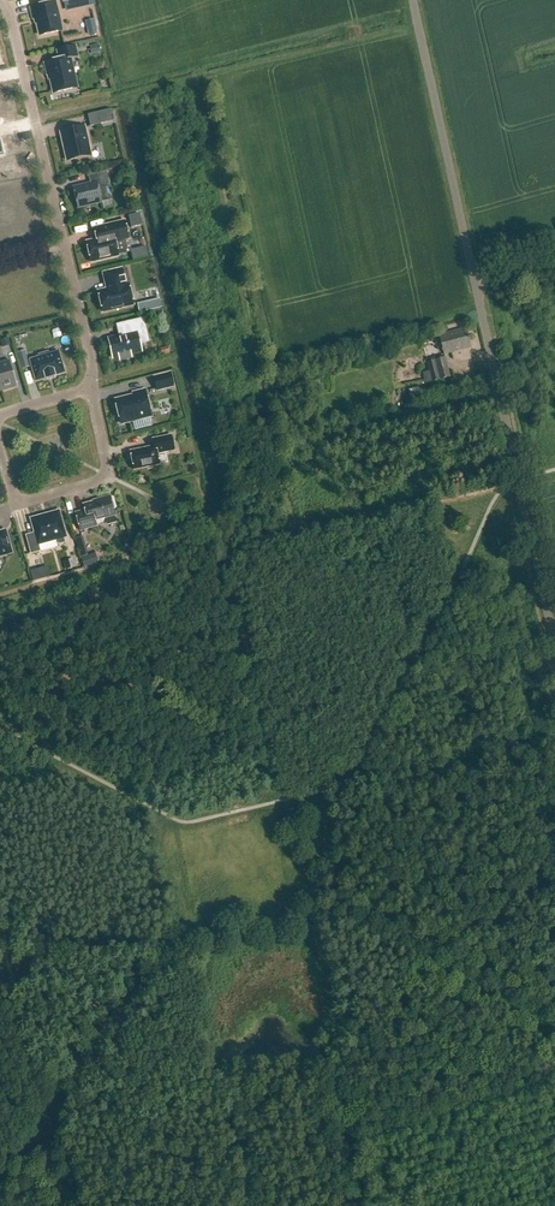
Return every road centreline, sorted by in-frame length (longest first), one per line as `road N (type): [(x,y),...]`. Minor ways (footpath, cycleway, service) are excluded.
road 1 (unclassified): [(554,646),(413,0)]
road 2 (track): [(61,1205),(40,1120),(180,951),(331,915)]
road 3 (residential): [(0,7),(91,363),(89,395)]
road 4 (track): [(554,1021),(365,921),(331,915)]
road 5 (residential): [(89,395),(108,478),(13,504),(0,452)]
road 6 (track): [(320,792),(335,884),(331,915)]

